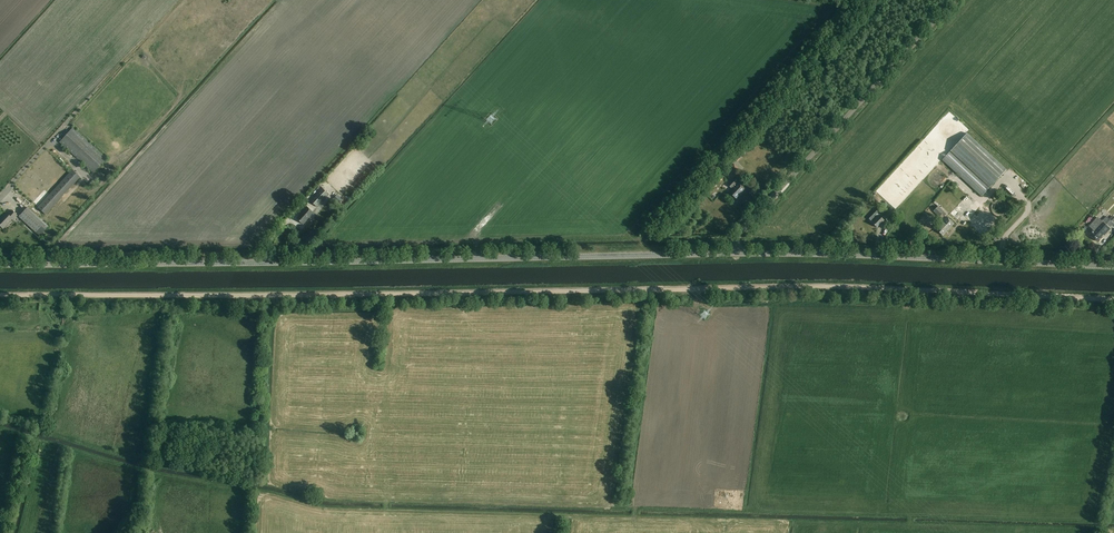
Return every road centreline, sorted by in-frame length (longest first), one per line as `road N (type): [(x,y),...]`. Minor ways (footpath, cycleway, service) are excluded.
road 1 (track): [(1113,299),(764,287),(0,295)]
road 2 (tertiary): [(735,254),(0,264)]
road 3 (tertiary): [(1113,267),(735,254)]
road 4 (unclassified): [(735,254),(789,180),(954,0)]
road 5 (track): [(0,121),(7,114),(43,149),(178,0)]

